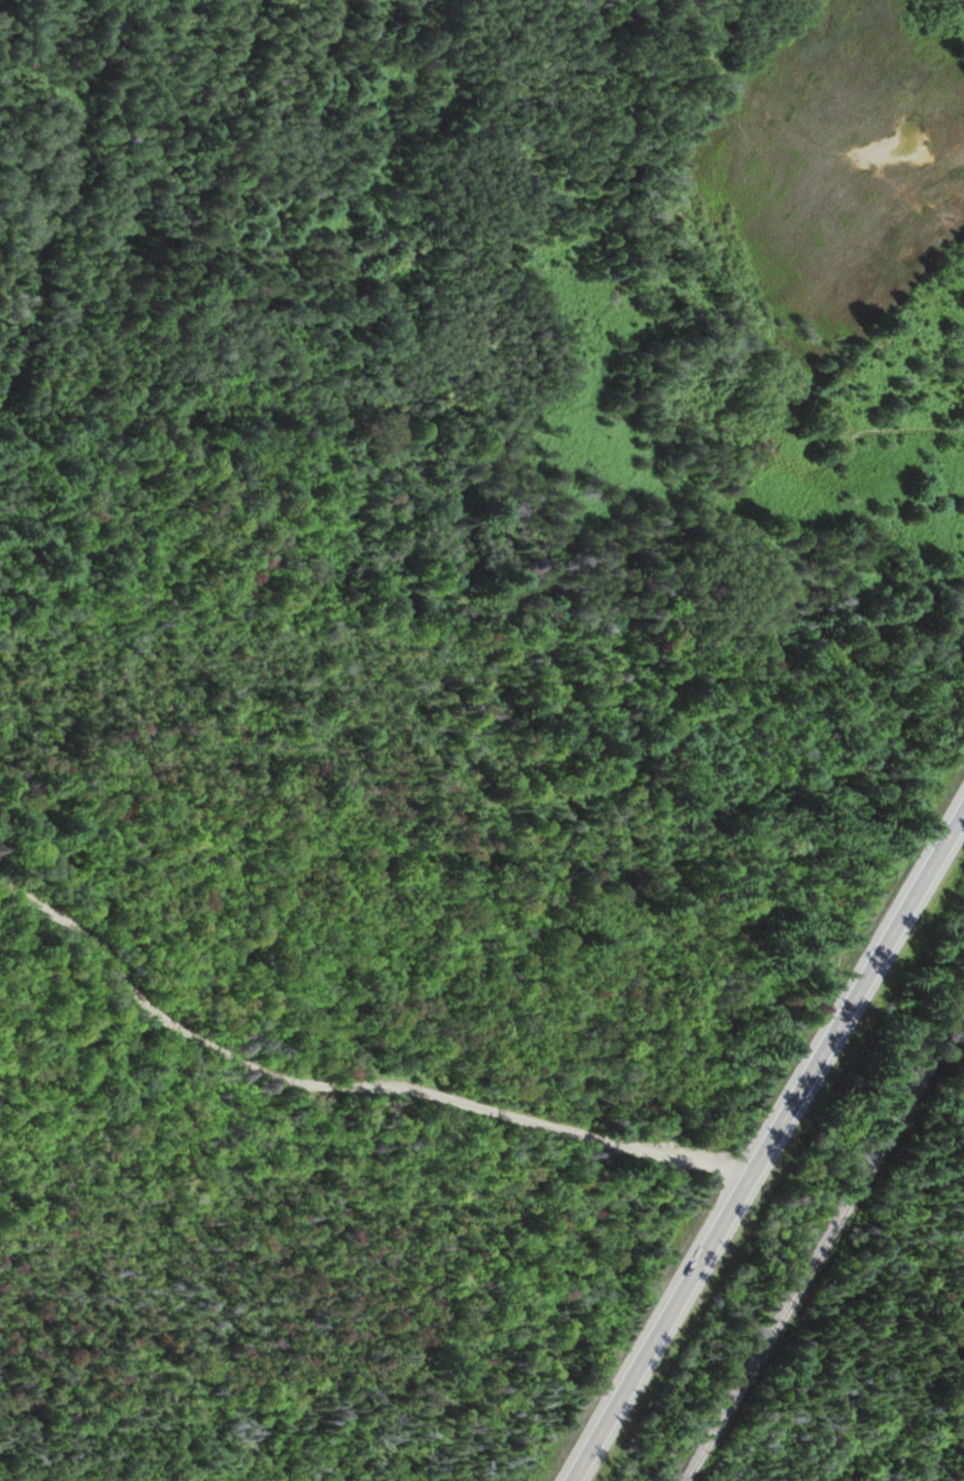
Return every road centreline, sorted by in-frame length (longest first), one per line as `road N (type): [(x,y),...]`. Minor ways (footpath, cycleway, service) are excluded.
road 1 (primary): [(571,1480),(963,806)]

